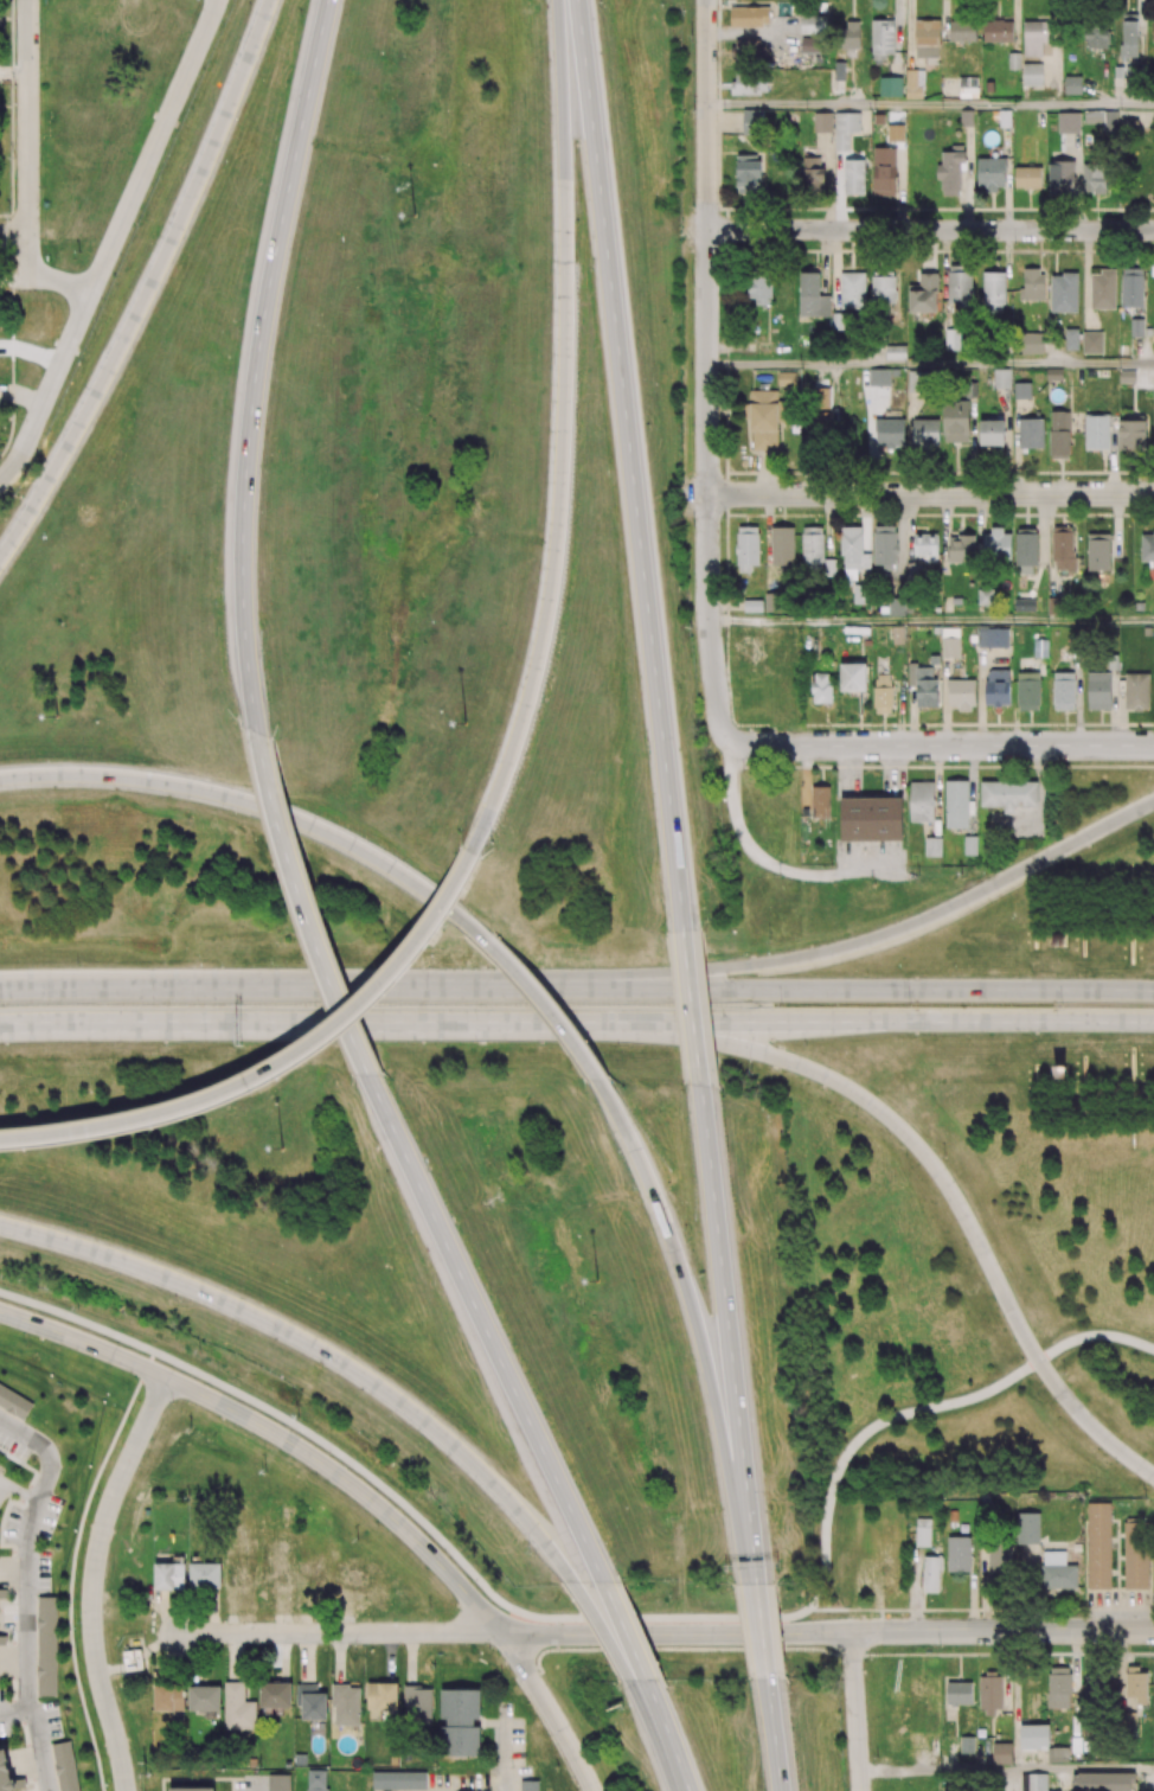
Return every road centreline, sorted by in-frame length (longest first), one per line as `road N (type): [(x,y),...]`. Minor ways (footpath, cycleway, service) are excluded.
road 1 (tertiary): [(775,989),(692,494),(646,0)]
road 2 (motorway): [(328,0),(270,284),(246,461),(244,605),(262,746)]
road 3 (motorway): [(0,1180),(124,1220),(224,1269),(276,1306),(496,1483),(571,1582)]
road 4 (tertiary): [(1153,1631),(500,1632)]
road 5 (motorway): [(370,1079),(605,1584)]
road 6 (residential): [(1153,493),(692,494)]
road 7 (tertiary): [(335,1604),(277,1552),(165,1388),(98,1347),(0,1311)]
road 8 (residential): [(1153,230),(709,229)]
road 9 (tertiary): [(1153,745),(729,741)]
road 10 (residential): [(165,1388),(109,1508),(92,1591),(96,1665),(126,1790)]
road 11 (tertiary): [(891,1790),(818,1389)]
road 12 (motorway): [(262,746),(301,901),(370,1079)]
road 13 (primary): [(553,987),(216,985)]
road 14 (residential): [(89,294),(27,270),(26,0)]
road 15 (primary): [(451,1025),(777,1022)]
road 16 (residential): [(89,294),(214,0)]
road 17 (tertiary): [(806,1288),(777,1022)]
road 18 (residential): [(709,229),(708,0)]
road 19 (primary): [(999,990),(775,989)]
road 20 (primary): [(775,989),(553,987)]
road 21 (primary): [(232,1024),(451,1025)]
road 22 (primary): [(216,985),(0,952)]
road 23 (primary): [(936,1022),(1153,1023)]
road 24 (residential): [(1,480),(26,443),(89,294)]
road 25 (tertiary): [(500,1632),(423,1630),(335,1604)]
road 26 (tertiary): [(500,1632),(559,1790)]
road 27 (residential): [(335,1604),(289,1633),(184,1633)]
road 28 (primary): [(777,1022),(936,1022)]
road 29 (primary): [(1153,991),(999,990)]
road 30 (primary): [(98,1026),(232,1024)]
road 31 (motorway): [(571,1582),(645,1689)]

